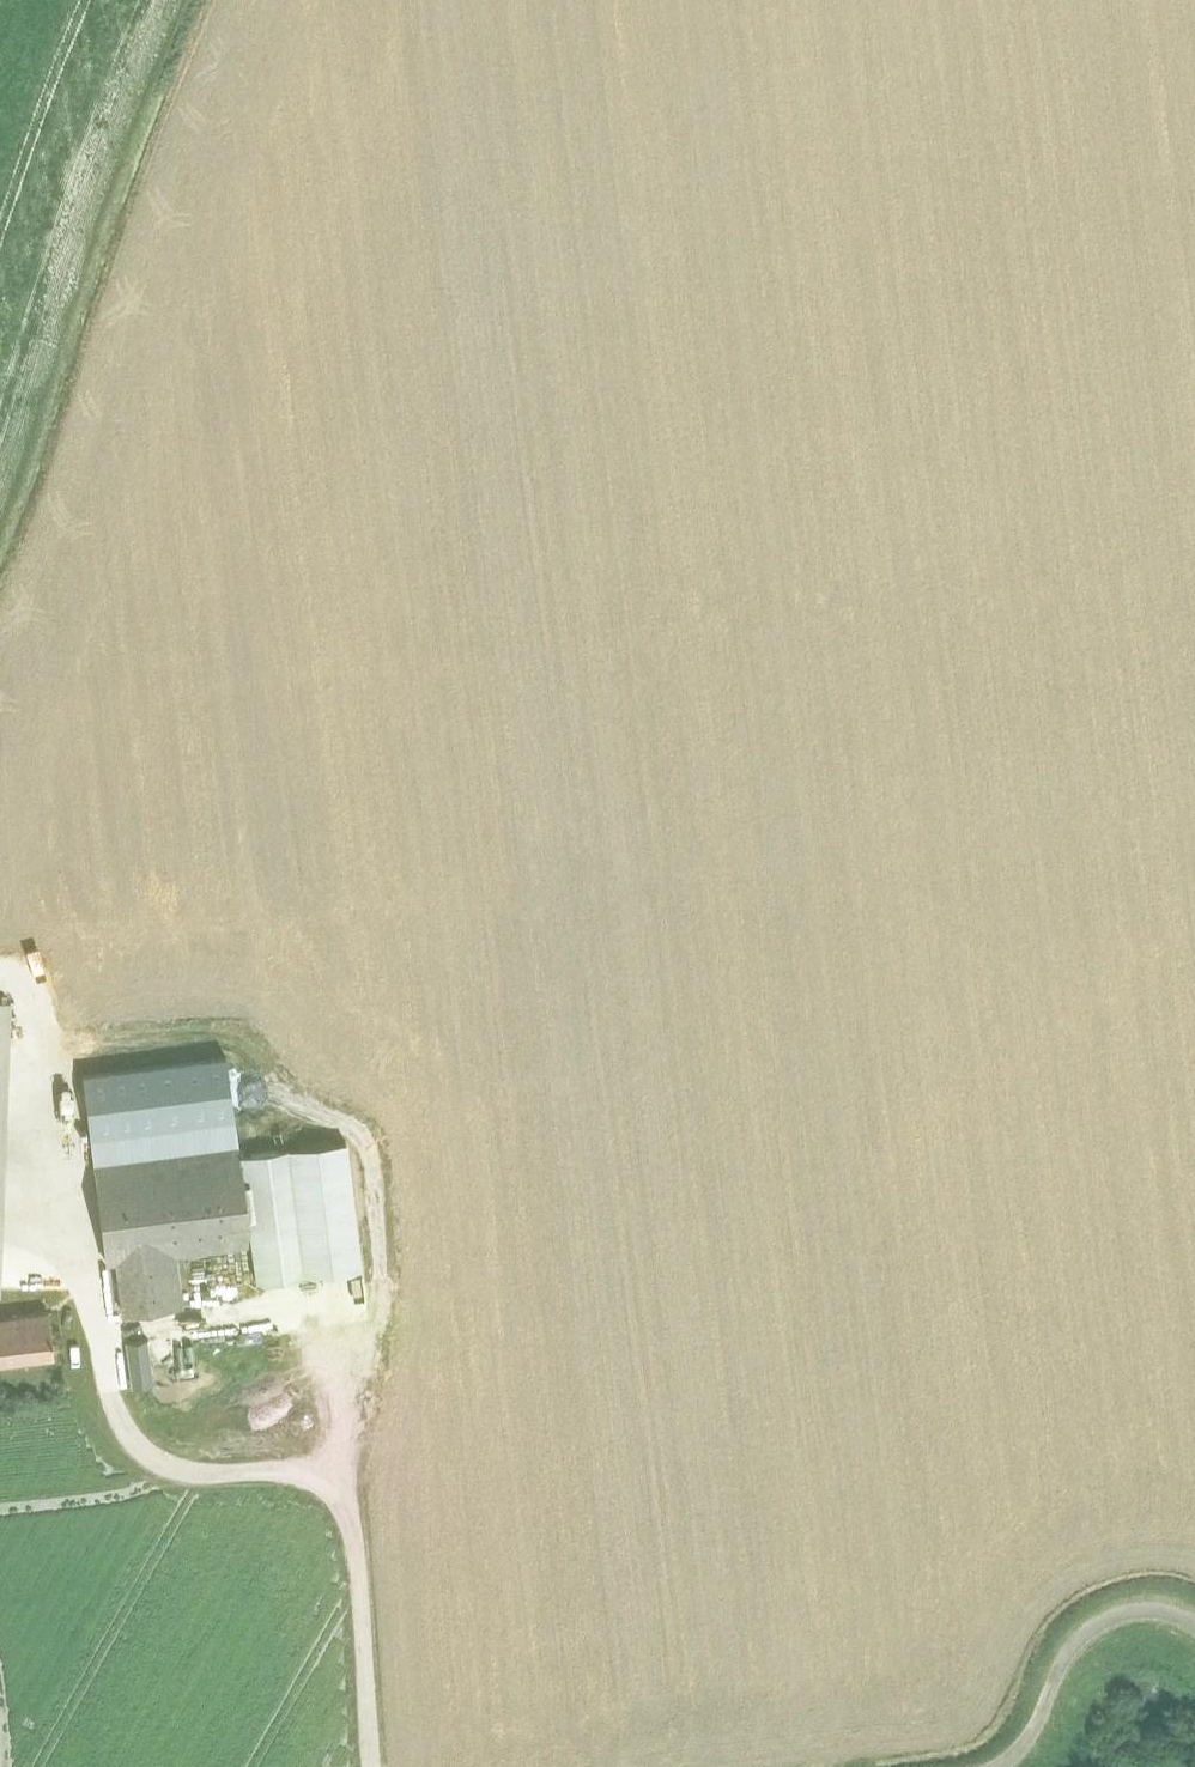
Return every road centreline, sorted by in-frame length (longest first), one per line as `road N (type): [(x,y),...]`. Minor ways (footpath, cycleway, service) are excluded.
road 1 (unclassified): [(992,1766),(1018,1748),(1054,1670),(1093,1623),(1130,1608),(1194,1619)]

